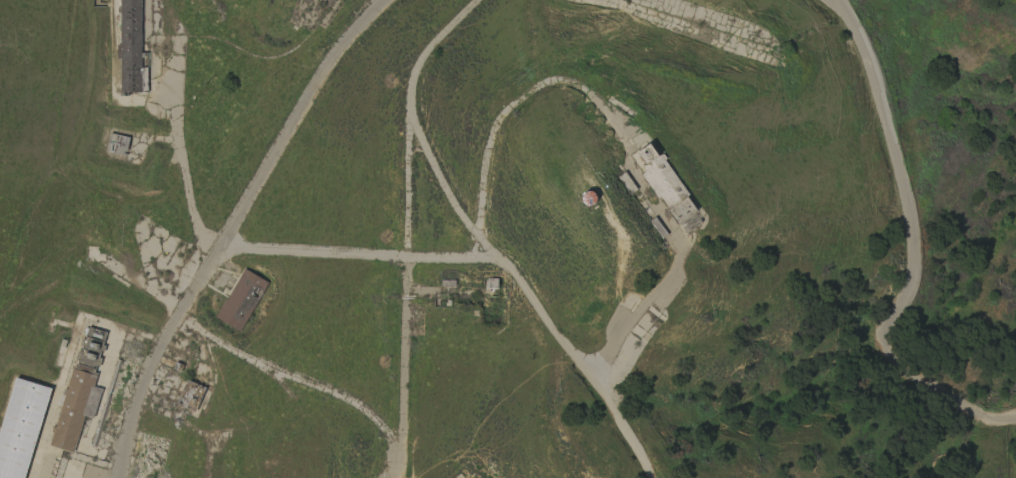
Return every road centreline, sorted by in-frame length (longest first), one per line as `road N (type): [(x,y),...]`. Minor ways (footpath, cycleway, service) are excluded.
road 1 (residential): [(589,380),(681,257),(682,234),(638,172),(607,105),(552,81),(518,101),(493,154),(484,260)]
road 2 (residential): [(121,477),(130,419),(155,359),(314,90),(393,0)]
road 3 (residential): [(220,249),(499,262),(609,408),(649,477)]
road 4 (residential): [(839,0),(881,90),(917,245),(893,358),(966,409),(1015,419)]

